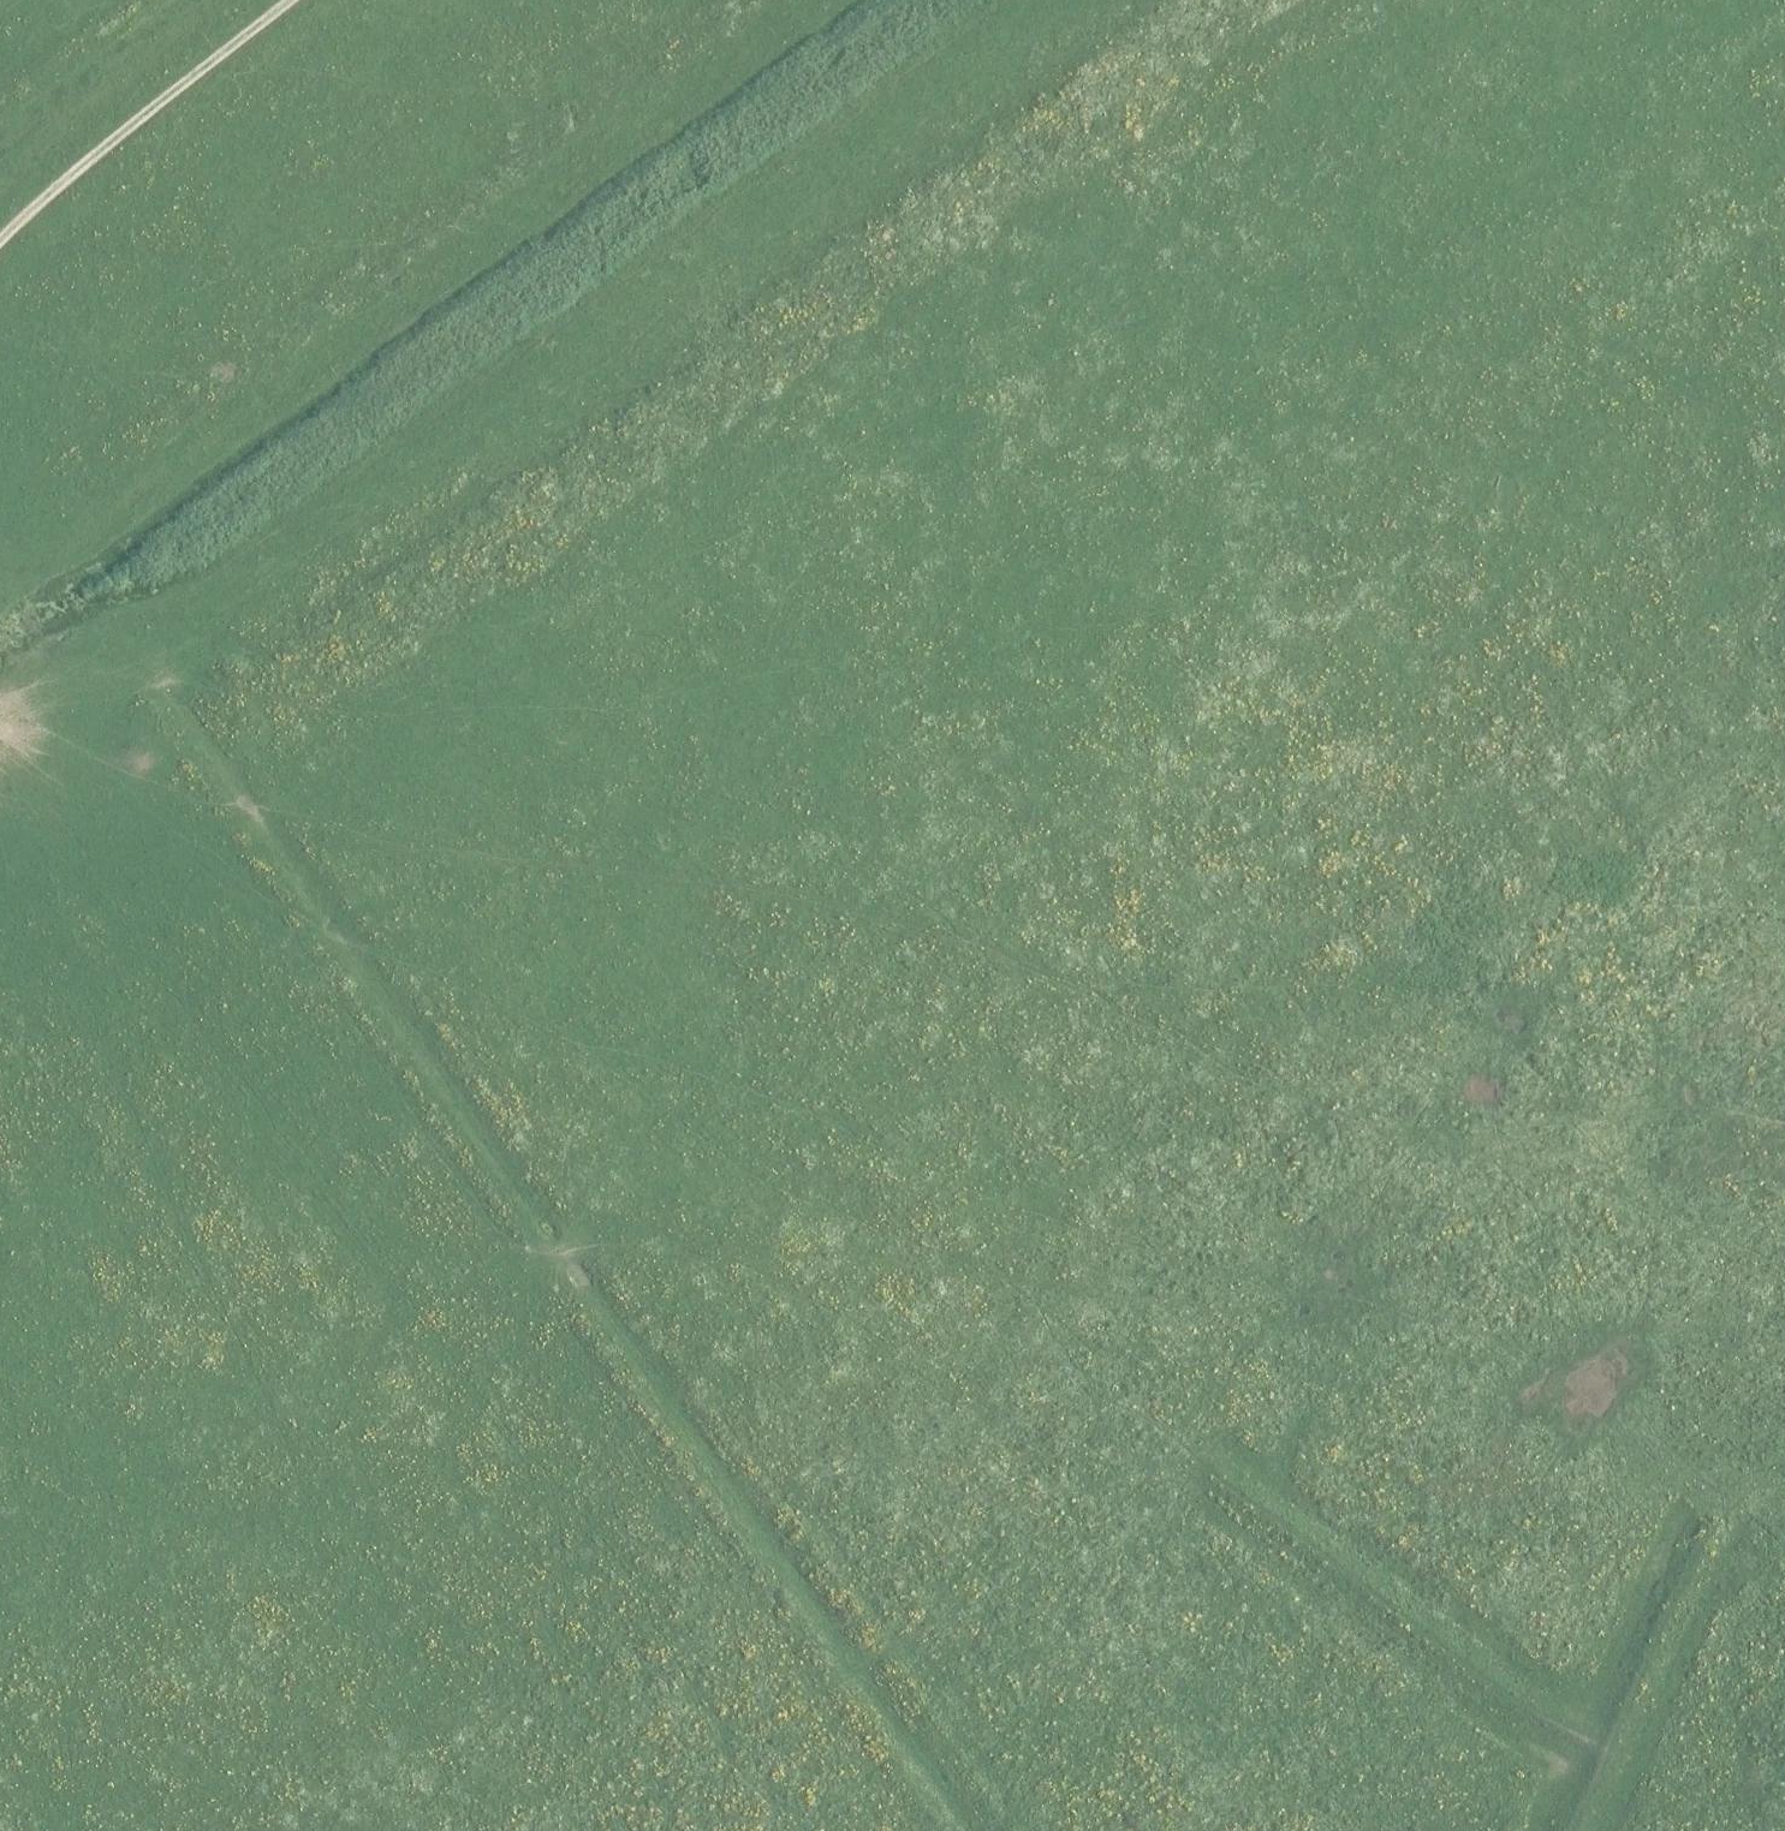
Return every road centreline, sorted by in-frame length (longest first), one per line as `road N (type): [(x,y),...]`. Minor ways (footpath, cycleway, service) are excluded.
road 1 (track): [(286,0),(0,237)]

